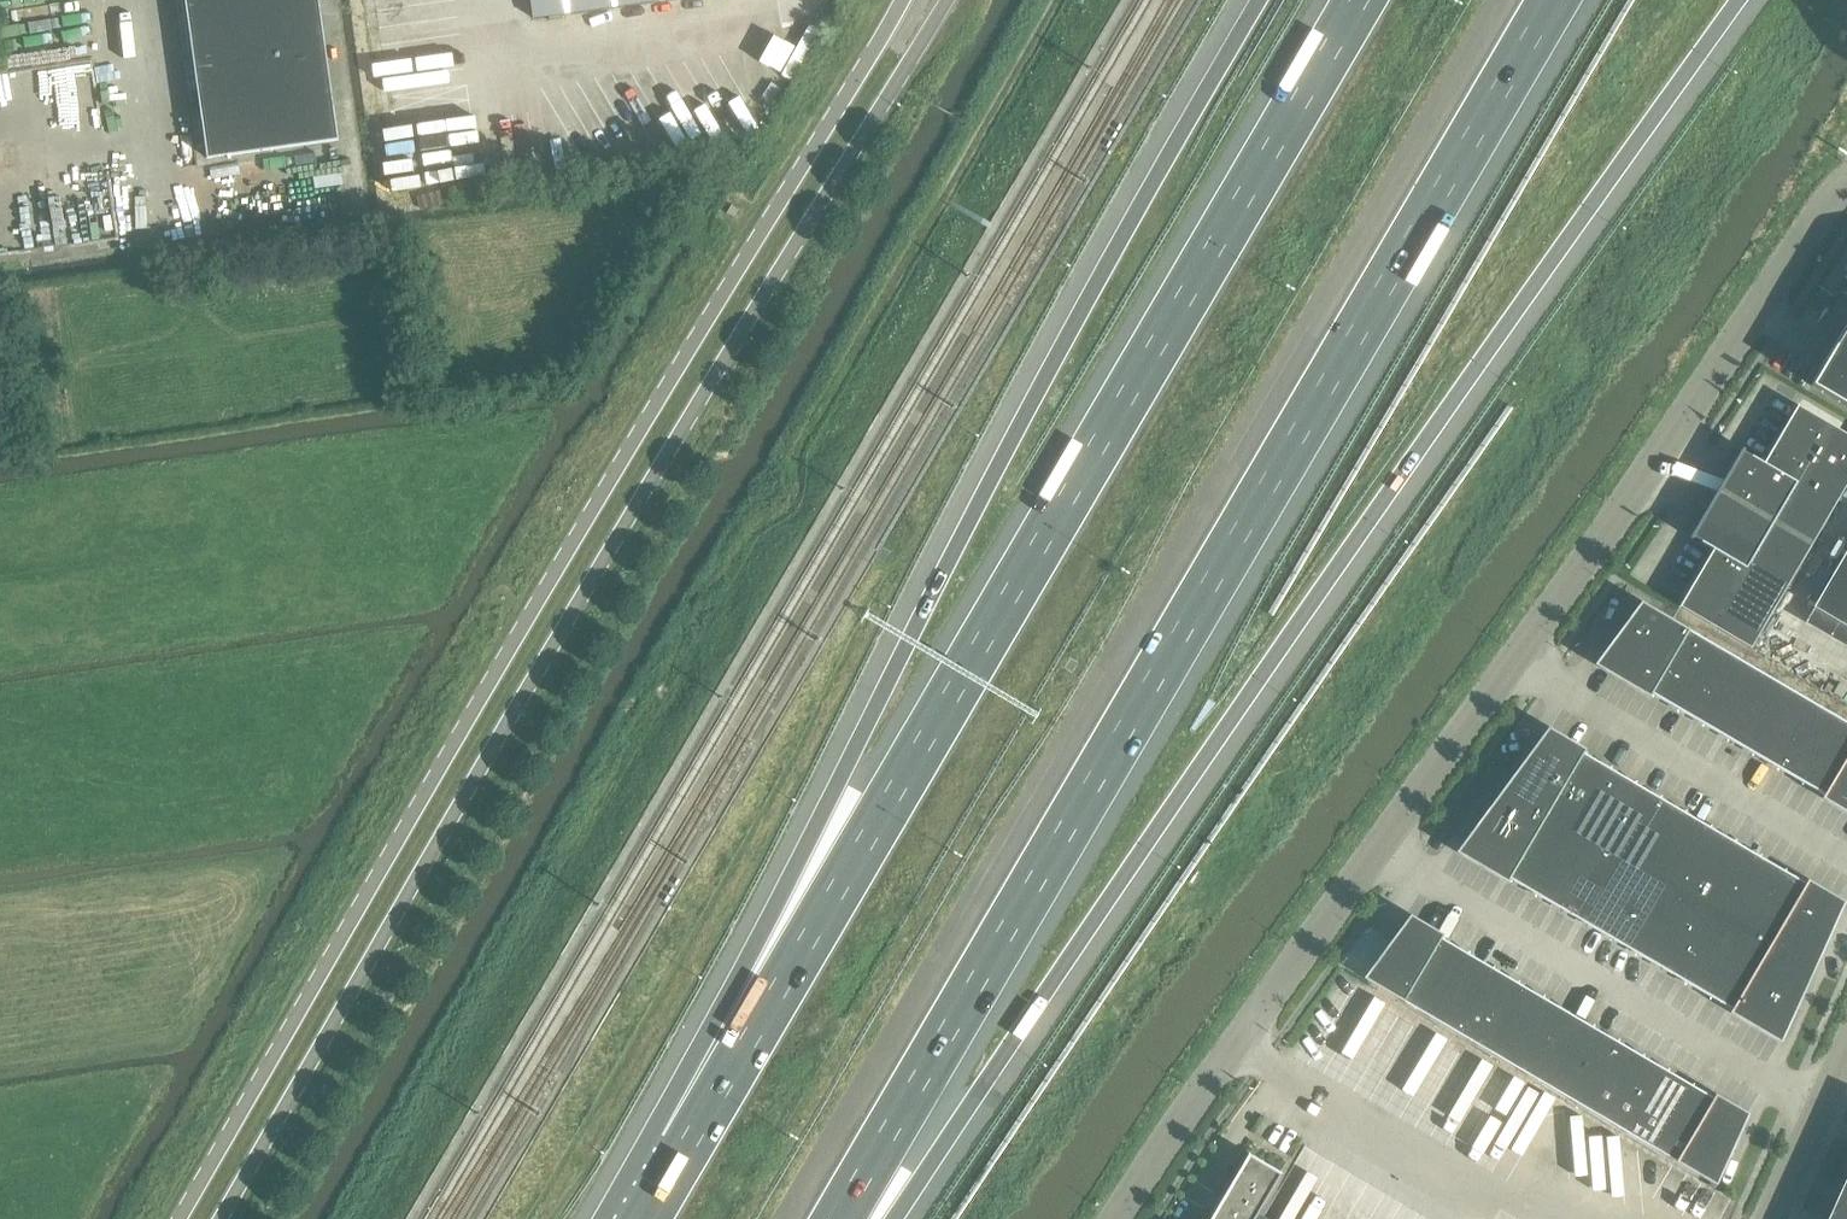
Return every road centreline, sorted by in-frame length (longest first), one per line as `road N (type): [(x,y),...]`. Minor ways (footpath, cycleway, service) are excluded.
road 1 (motorway): [(886,1218),(1742,0)]
road 2 (secondary): [(225,1218),(948,0)]
road 3 (secondary): [(901,0),(180,1218)]
road 4 (motorway): [(840,1218),(1557,0)]
road 5 (motorway): [(1365,0),(686,1145)]
road 6 (motorway): [(1261,0),(1046,378),(823,813),(781,898),(686,1145)]
road 7 (unclassified): [(1846,182),(1183,1117),(1119,1218)]
road 8 (unclassified): [(1770,1218),(1846,1047)]

